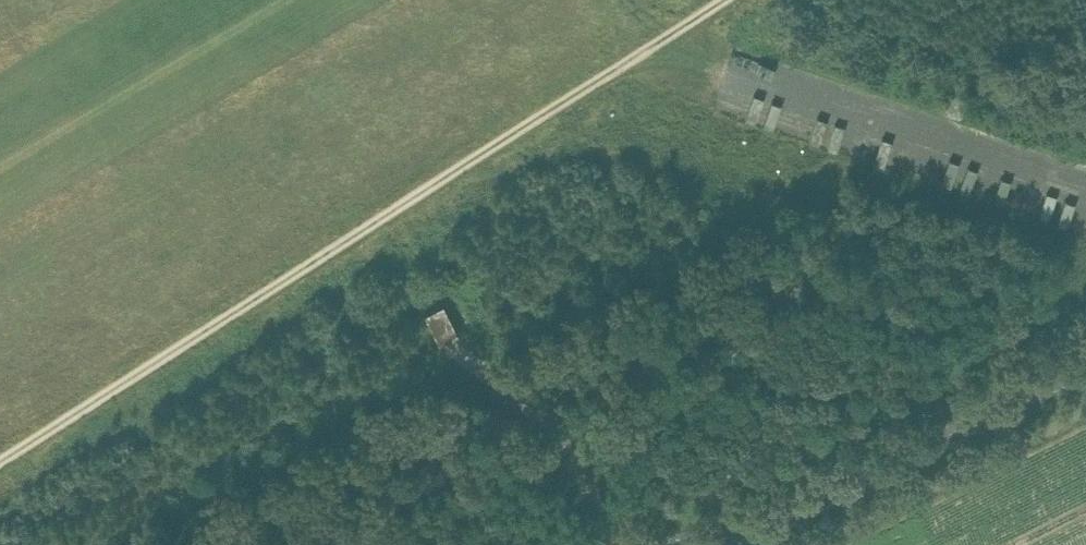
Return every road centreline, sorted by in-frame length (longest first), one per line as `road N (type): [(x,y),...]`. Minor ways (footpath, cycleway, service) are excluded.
road 1 (track): [(717,0),(0,465)]

